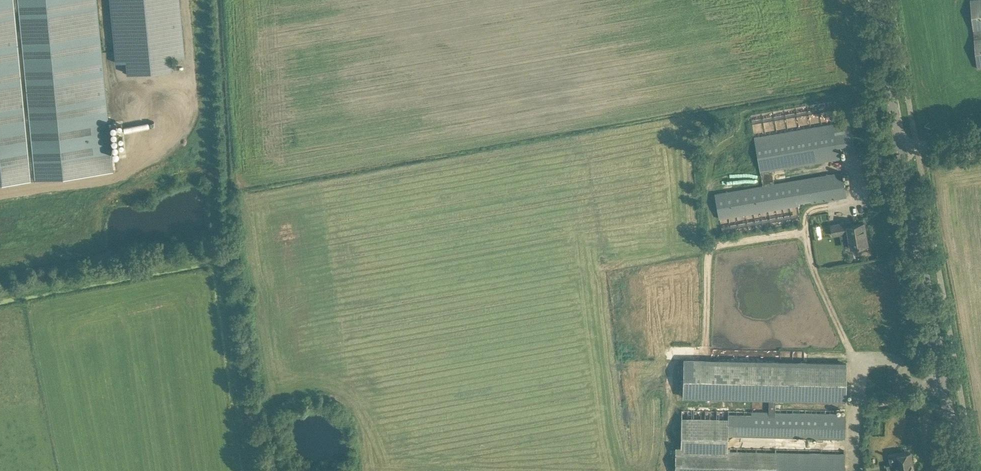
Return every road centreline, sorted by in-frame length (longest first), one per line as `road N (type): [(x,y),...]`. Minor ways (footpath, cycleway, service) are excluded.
road 1 (tertiary): [(958,470),(901,149)]
road 2 (tertiary): [(901,149),(875,0)]

